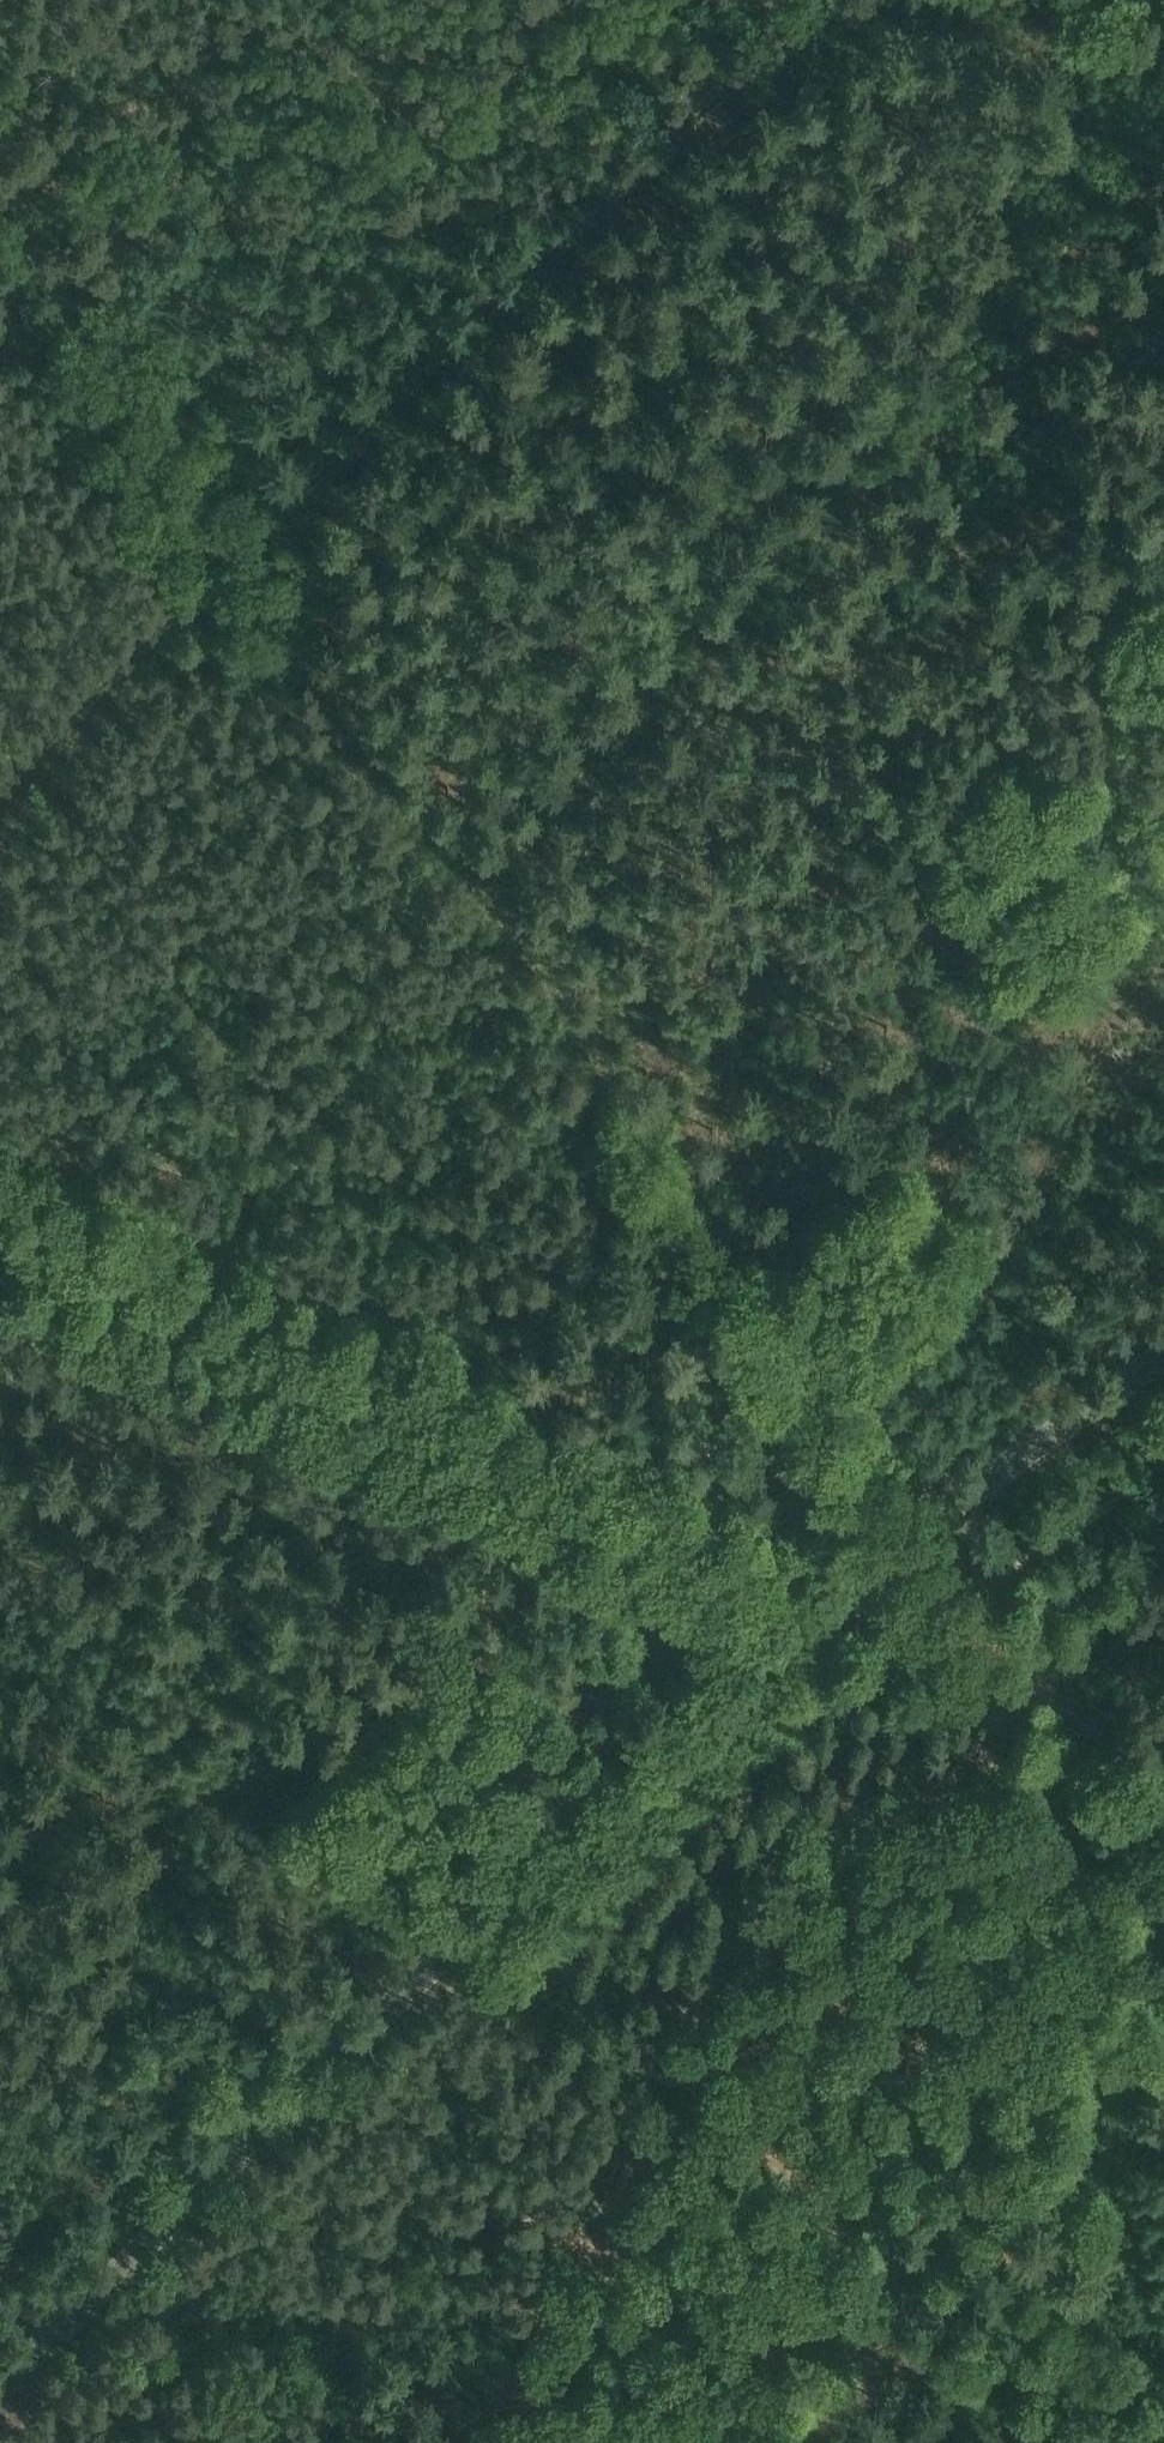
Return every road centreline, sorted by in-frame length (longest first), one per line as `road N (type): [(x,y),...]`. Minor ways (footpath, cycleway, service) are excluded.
road 1 (tertiary): [(0,2383),(460,1939),(850,1588)]
road 2 (track): [(818,0),(0,791)]
road 3 (track): [(0,1224),(837,1598)]
road 4 (tertiary): [(850,1588),(1163,1357)]
road 5 (tertiary): [(1163,1792),(1112,1747),(850,1588)]

